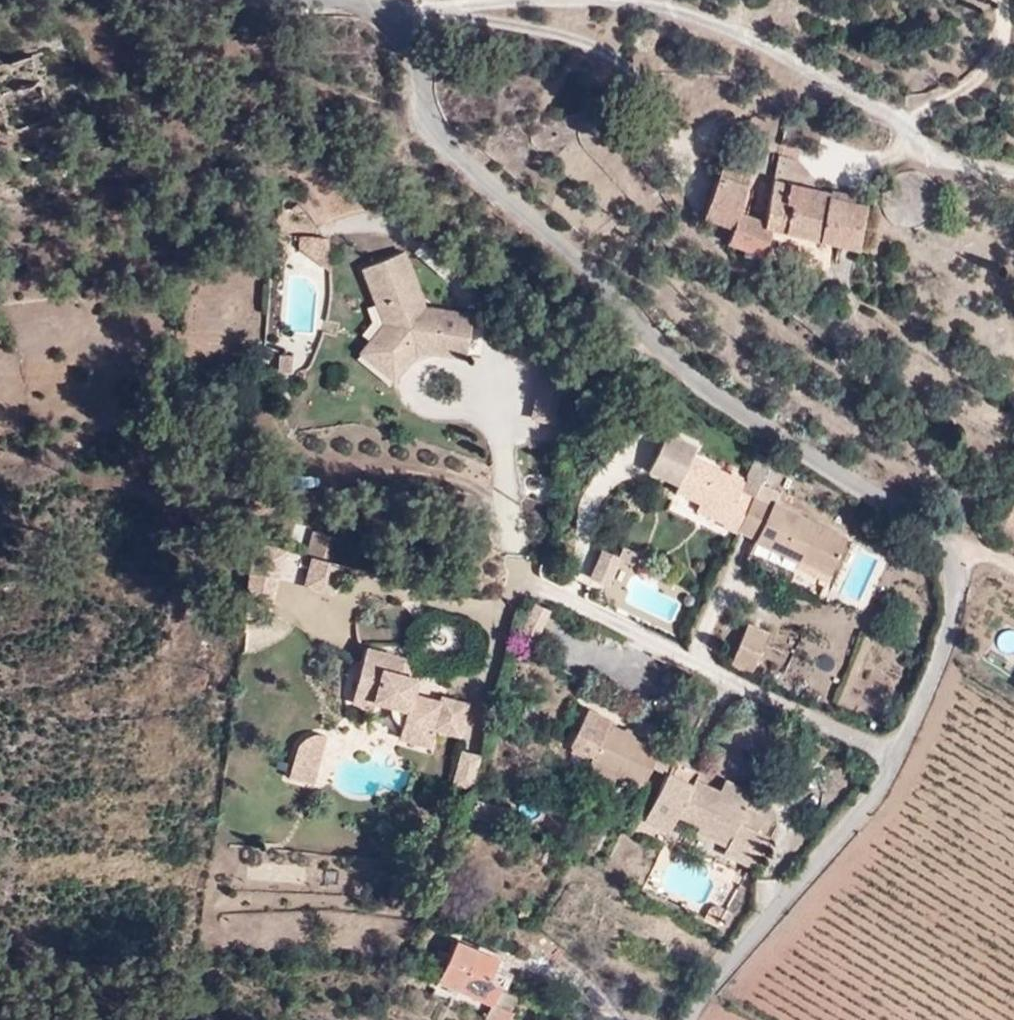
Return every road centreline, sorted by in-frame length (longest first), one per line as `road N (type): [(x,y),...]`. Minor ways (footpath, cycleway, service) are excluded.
road 1 (unclassified): [(891,763),(938,676),(968,582),(957,544),(737,419),(591,283),(423,122),(408,31),(366,8),(299,0)]
road 2 (residential): [(891,763),(527,572)]
road 3 (unclassified): [(684,1019),(860,821),(891,763)]

